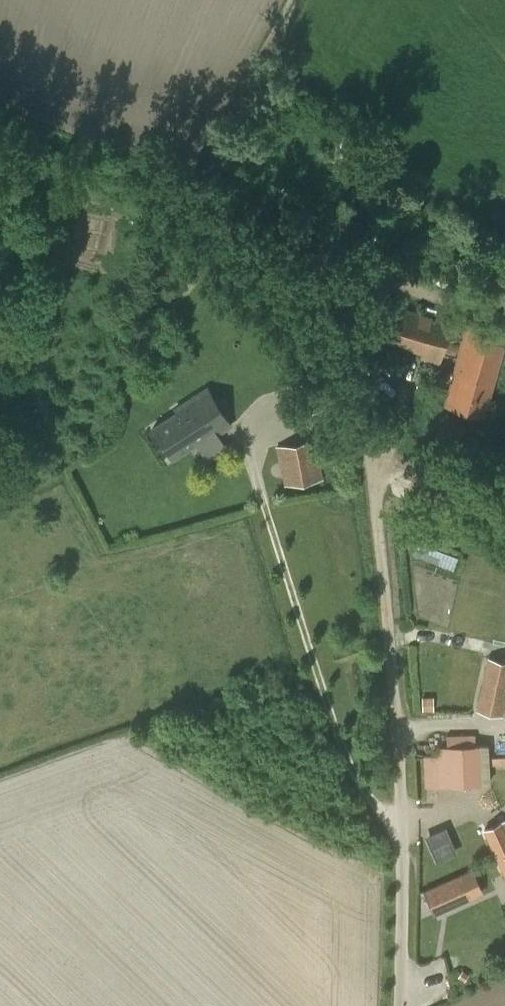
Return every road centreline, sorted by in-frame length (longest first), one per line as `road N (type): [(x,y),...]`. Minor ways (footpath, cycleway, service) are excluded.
road 1 (unclassified): [(399,1005),(393,675),(363,404)]
road 2 (track): [(0,103),(217,205),(319,273),(349,330),(363,404)]
road 3 (track): [(370,450),(504,499)]

